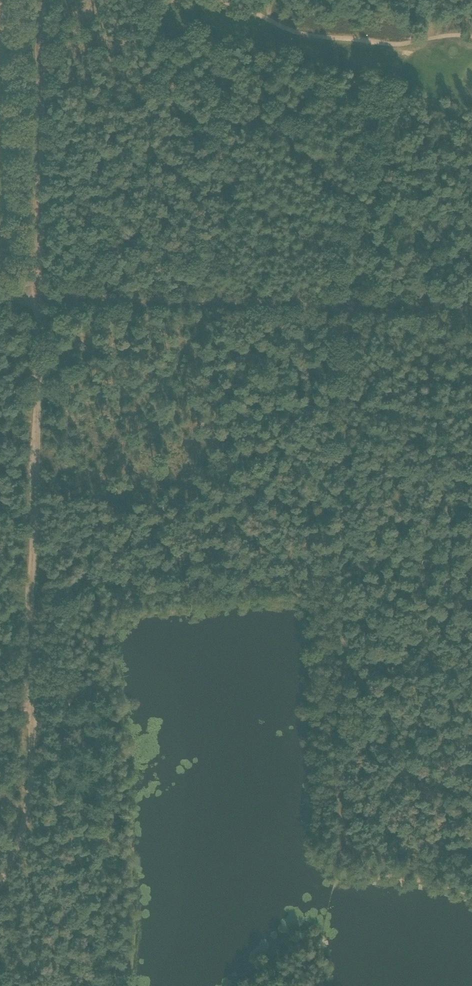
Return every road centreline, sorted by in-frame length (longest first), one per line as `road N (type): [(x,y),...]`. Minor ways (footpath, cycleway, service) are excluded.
road 1 (unclassified): [(0,877),(27,778),(30,705),(39,0)]
road 2 (track): [(471,255),(431,248),(250,119),(203,83),(134,0)]
road 3 (track): [(32,300),(345,310)]
road 4 (track): [(345,310),(471,312)]

